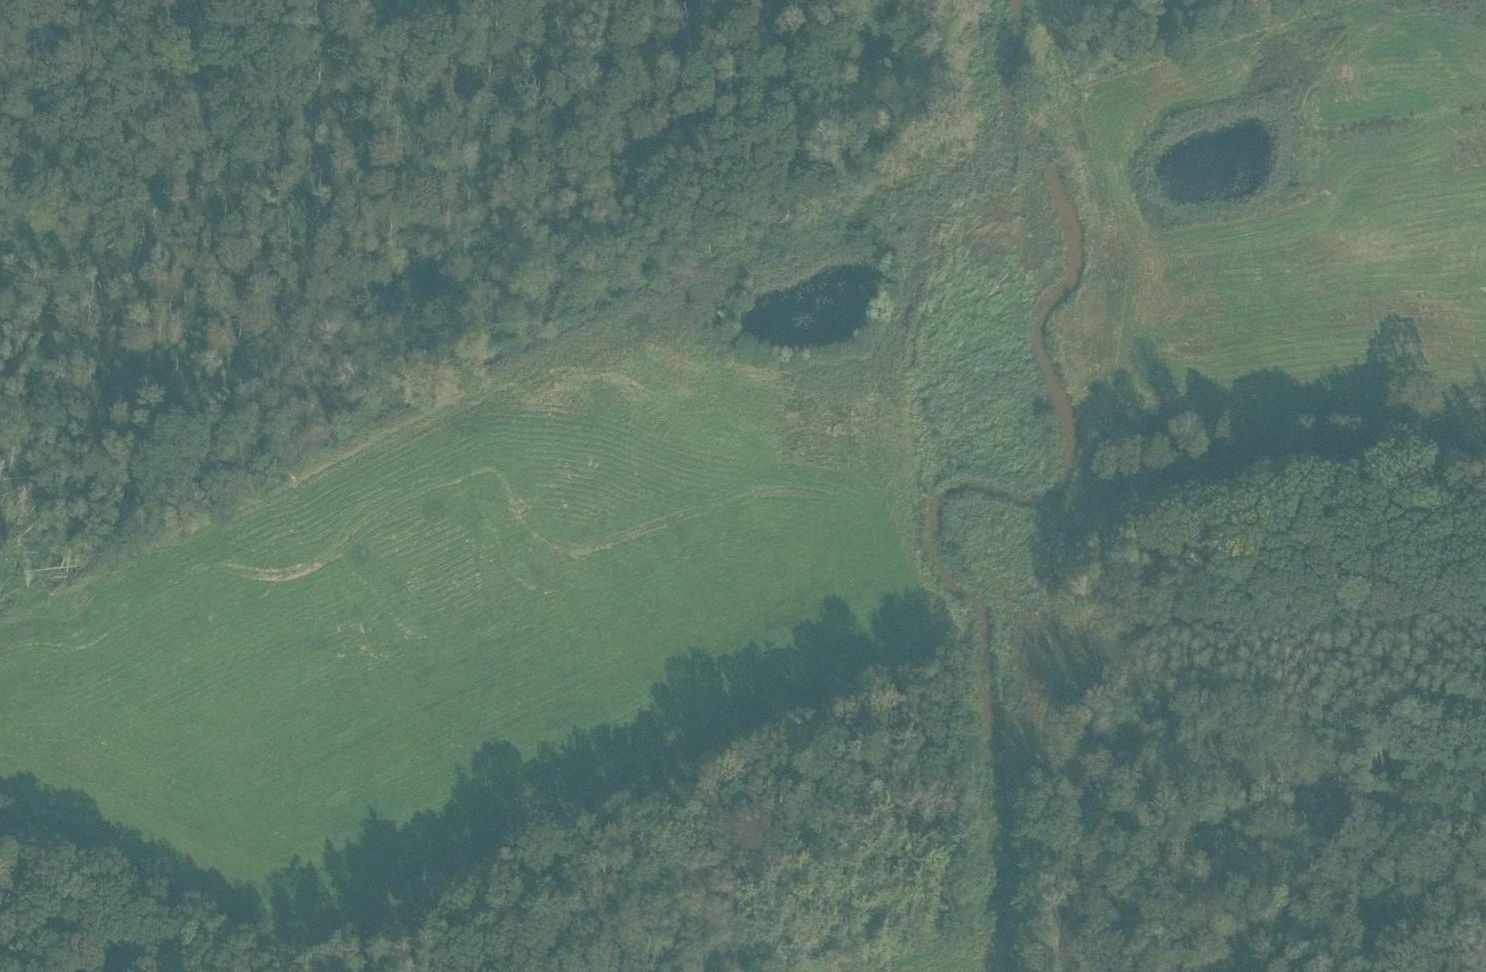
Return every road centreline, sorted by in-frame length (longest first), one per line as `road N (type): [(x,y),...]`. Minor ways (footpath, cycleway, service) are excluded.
road 1 (track): [(312,971),(0,819)]

